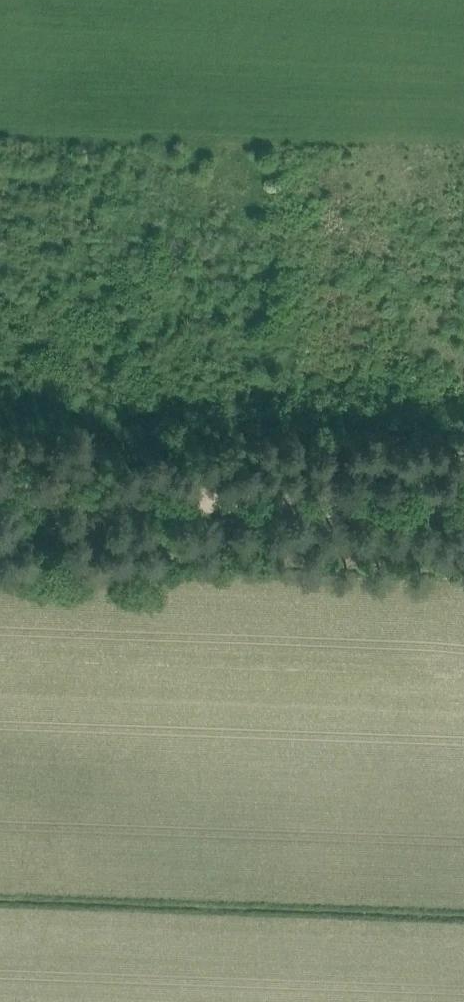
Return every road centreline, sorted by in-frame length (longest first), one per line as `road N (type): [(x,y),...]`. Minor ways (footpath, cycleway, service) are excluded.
road 1 (track): [(0,490),(463,507)]

